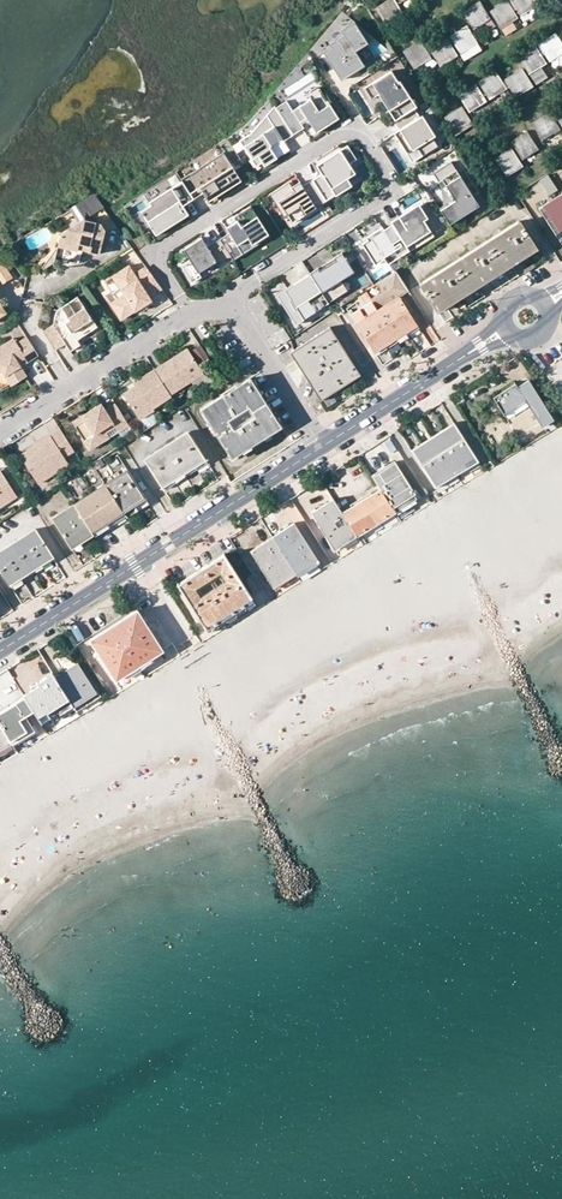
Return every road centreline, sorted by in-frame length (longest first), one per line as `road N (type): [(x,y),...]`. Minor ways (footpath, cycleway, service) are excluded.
road 1 (residential): [(225,308),(245,284),(385,197),(386,173),(367,139),(349,134),(326,144),(161,249),(192,312)]
road 2 (tertiary): [(0,653),(324,447)]
road 3 (residential): [(0,434),(192,312)]
road 4 (tertiary): [(324,447),(506,331)]
road 5 (residential): [(225,308),(240,318),(324,447)]

